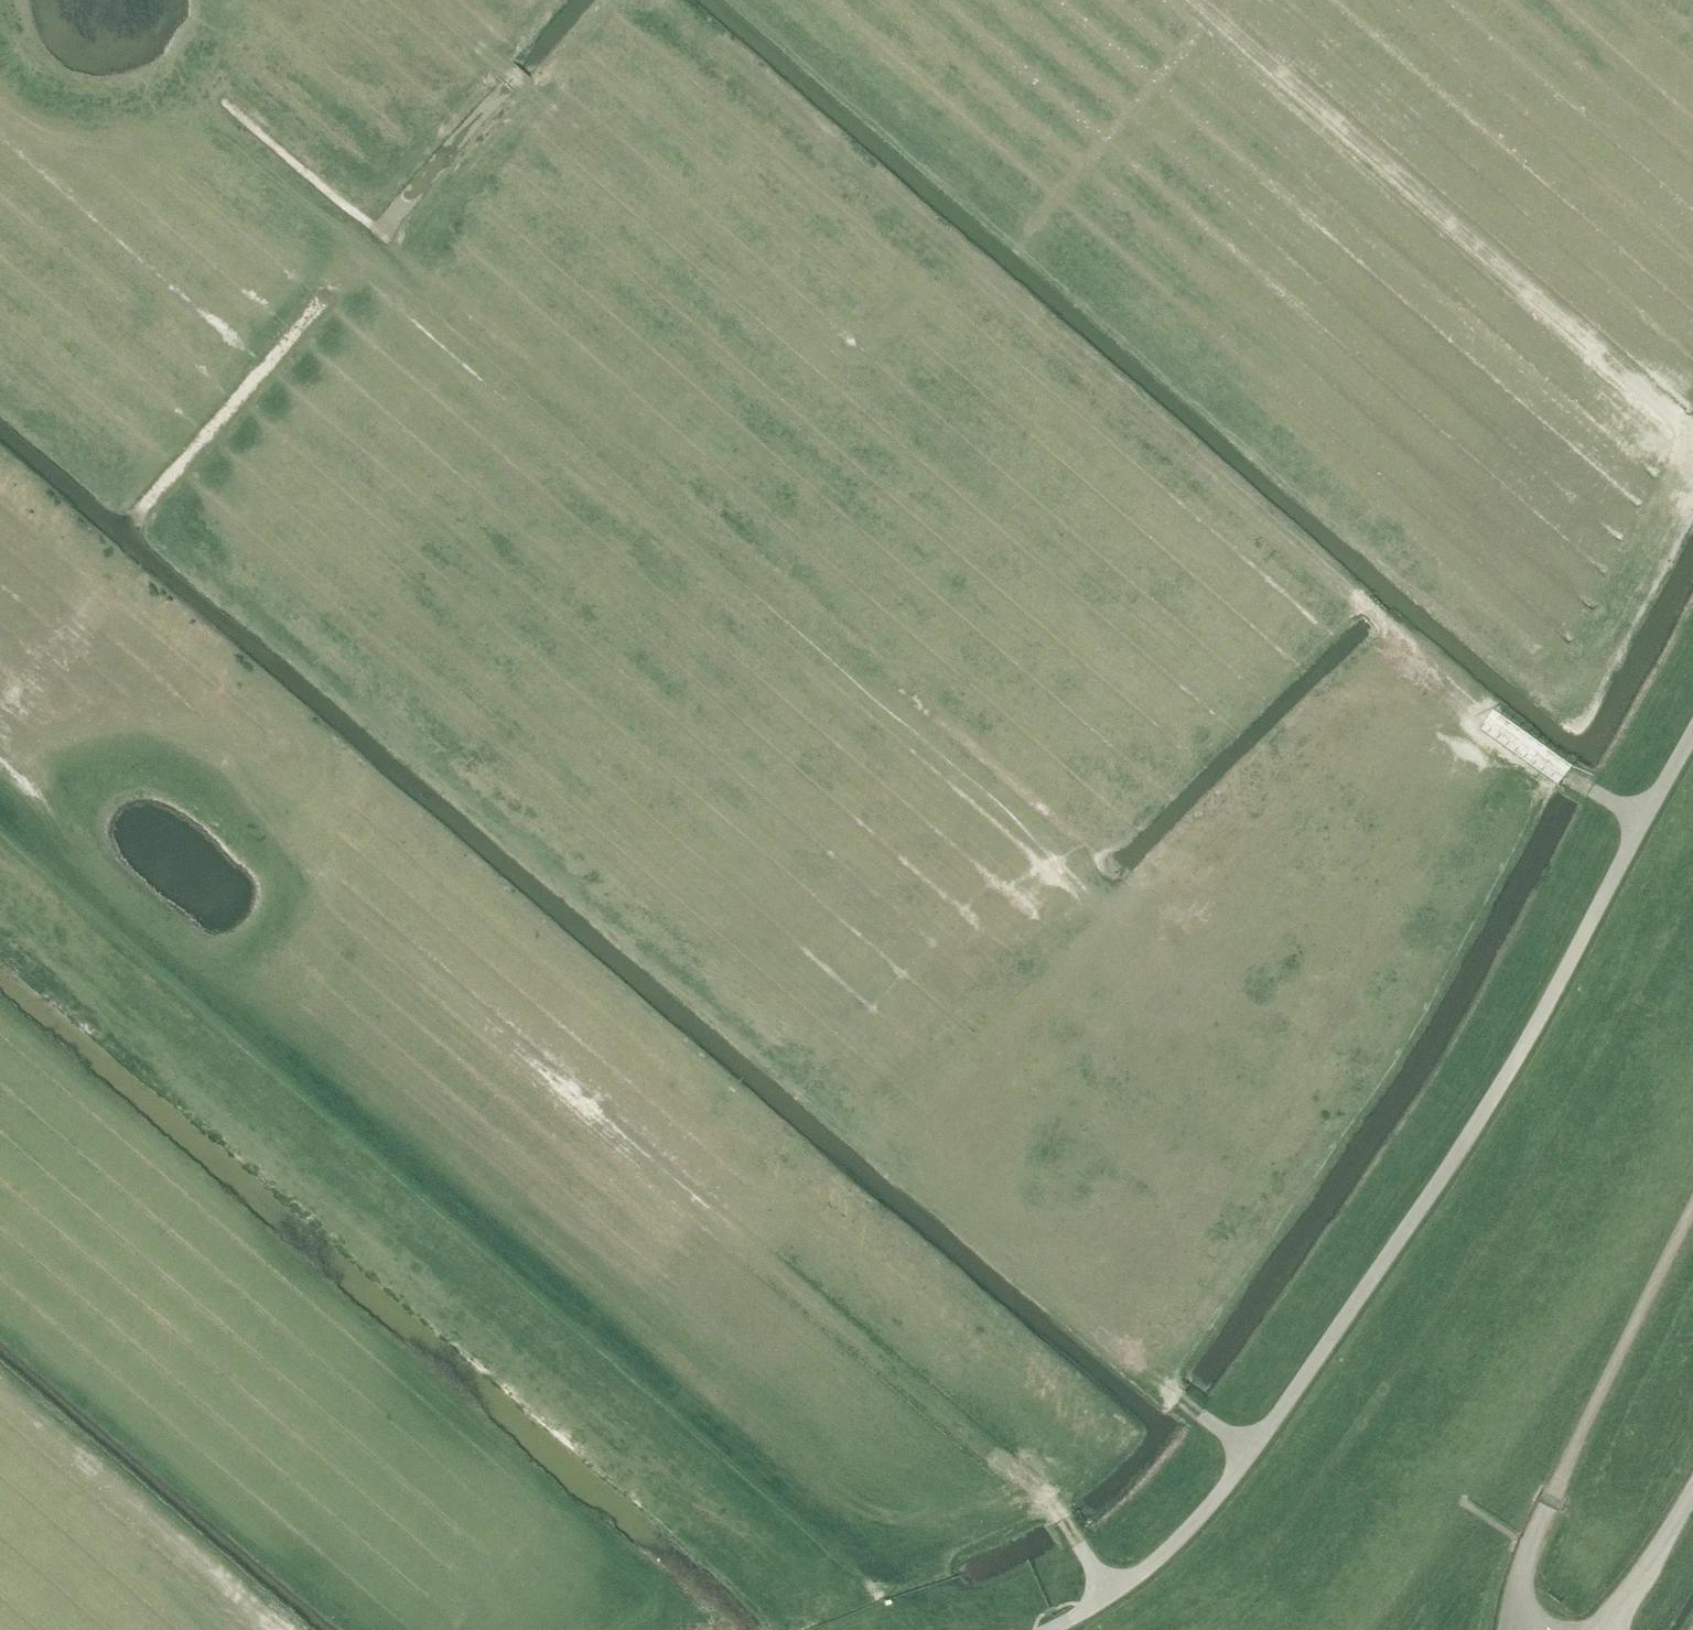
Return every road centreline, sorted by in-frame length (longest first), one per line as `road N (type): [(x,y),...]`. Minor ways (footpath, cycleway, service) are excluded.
road 1 (unclassified): [(1597,1629),(1639,1581),(1692,1489)]
road 2 (unclassified): [(1539,1629),(1520,1607),(1546,1509)]

